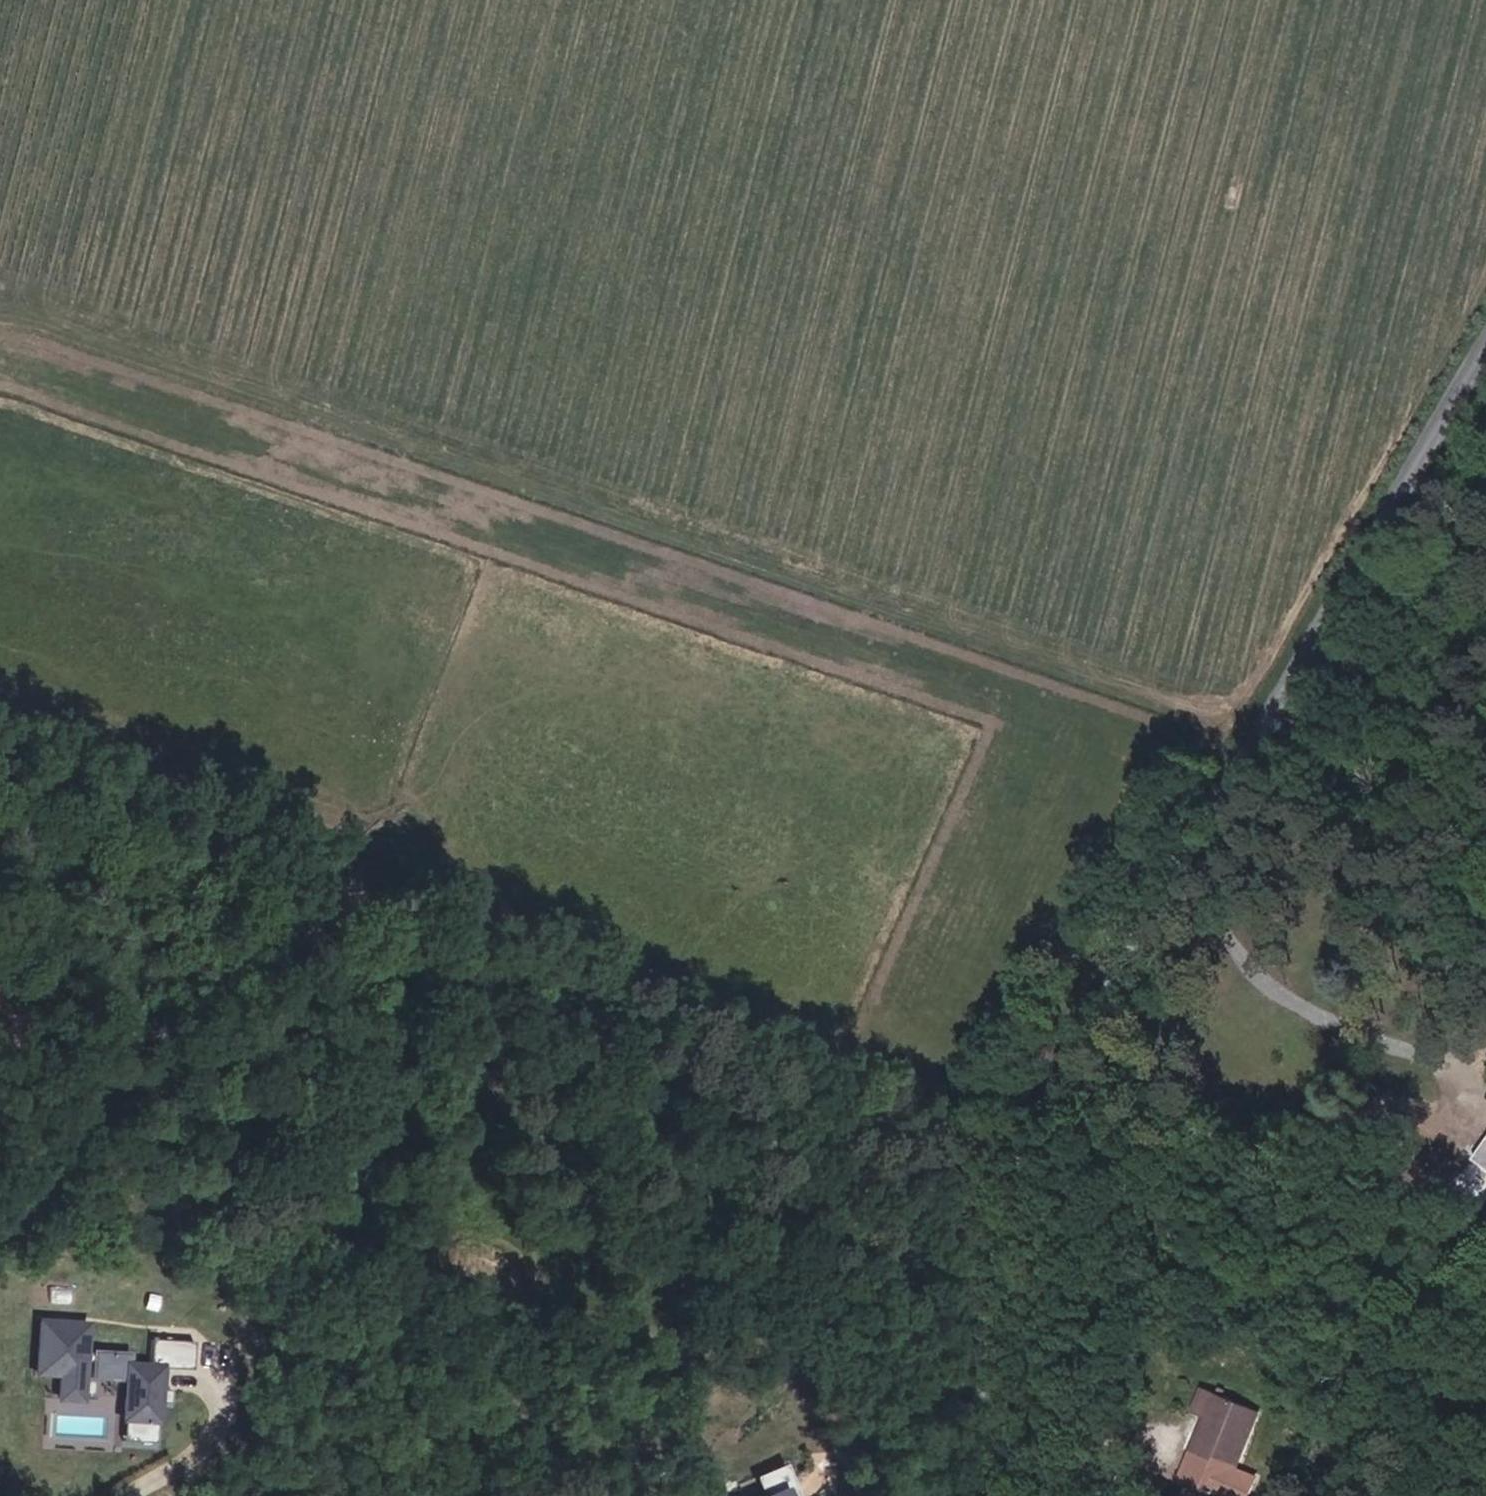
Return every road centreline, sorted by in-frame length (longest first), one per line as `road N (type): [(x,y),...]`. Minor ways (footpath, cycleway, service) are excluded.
road 1 (unclassified): [(1485,355),(1020,1152),(988,1264),(976,1495)]

